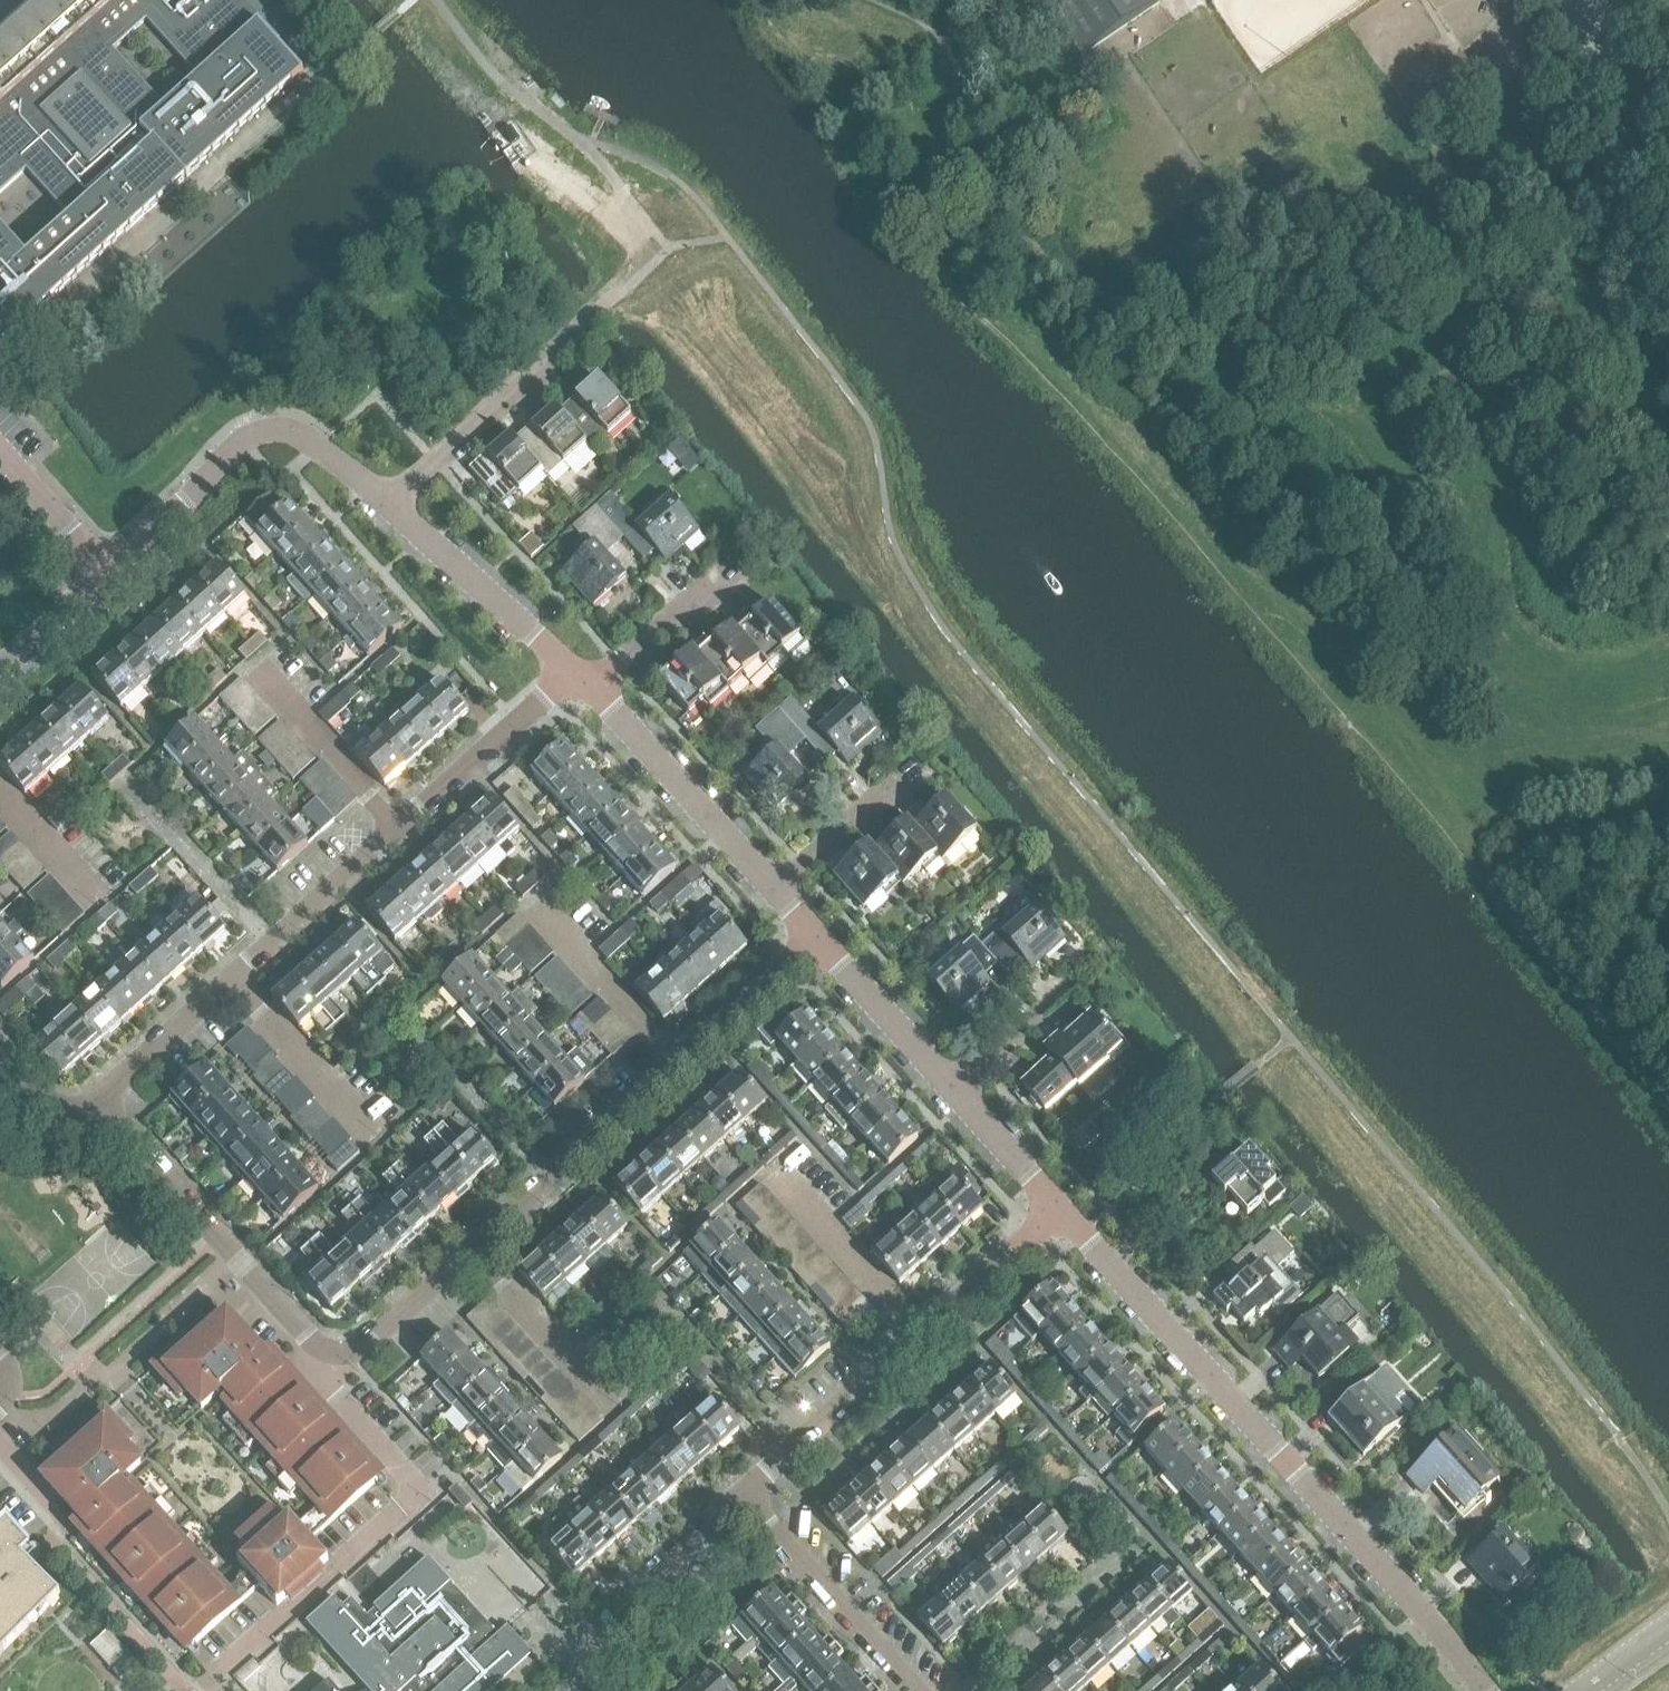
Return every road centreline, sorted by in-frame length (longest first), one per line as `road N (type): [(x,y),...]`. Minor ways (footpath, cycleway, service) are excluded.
road 1 (residential): [(1485,1690),(1064,1208)]
road 2 (residential): [(340,1353),(375,1342),(428,1299),(821,942)]
road 3 (residential): [(742,1492),(1064,1208)]
road 4 (residential): [(98,1099),(303,1342),(340,1353)]
road 5 (residential): [(103,572),(240,446),(266,433),(319,445),(385,501)]
road 6 (residential): [(775,890),(590,689)]
road 7 (residential): [(921,1690),(742,1492)]
road 8 (residential): [(585,1690),(605,1621),(742,1492)]
road 9 (residential): [(575,675),(385,501)]
road 10 (residential): [(233,979),(405,826)]
road 11 (residential): [(405,826),(575,675)]
road 12 (residential): [(405,826),(256,664)]
road 13 (residential): [(233,979),(380,1141)]
road 14 (residential): [(385,501),(537,361)]
road 15 (residential): [(956,1094),(821,942)]
road 16 (residential): [(340,1353),(336,1385),(422,1493),(399,1514)]
road 17 (residential): [(744,570),(590,689)]
road 18 (residential): [(98,1099),(233,979)]
road 19 (residential): [(775,890),(911,779)]
road 20 (residential): [(0,451),(103,572)]
road 21 (residential): [(1064,1208),(956,1094)]
road 22 (residential): [(104,901),(0,787)]
road 23 (residential): [(0,664),(103,572)]
road 24 (residential): [(0,1045),(57,1108),(84,1111),(98,1099)]

